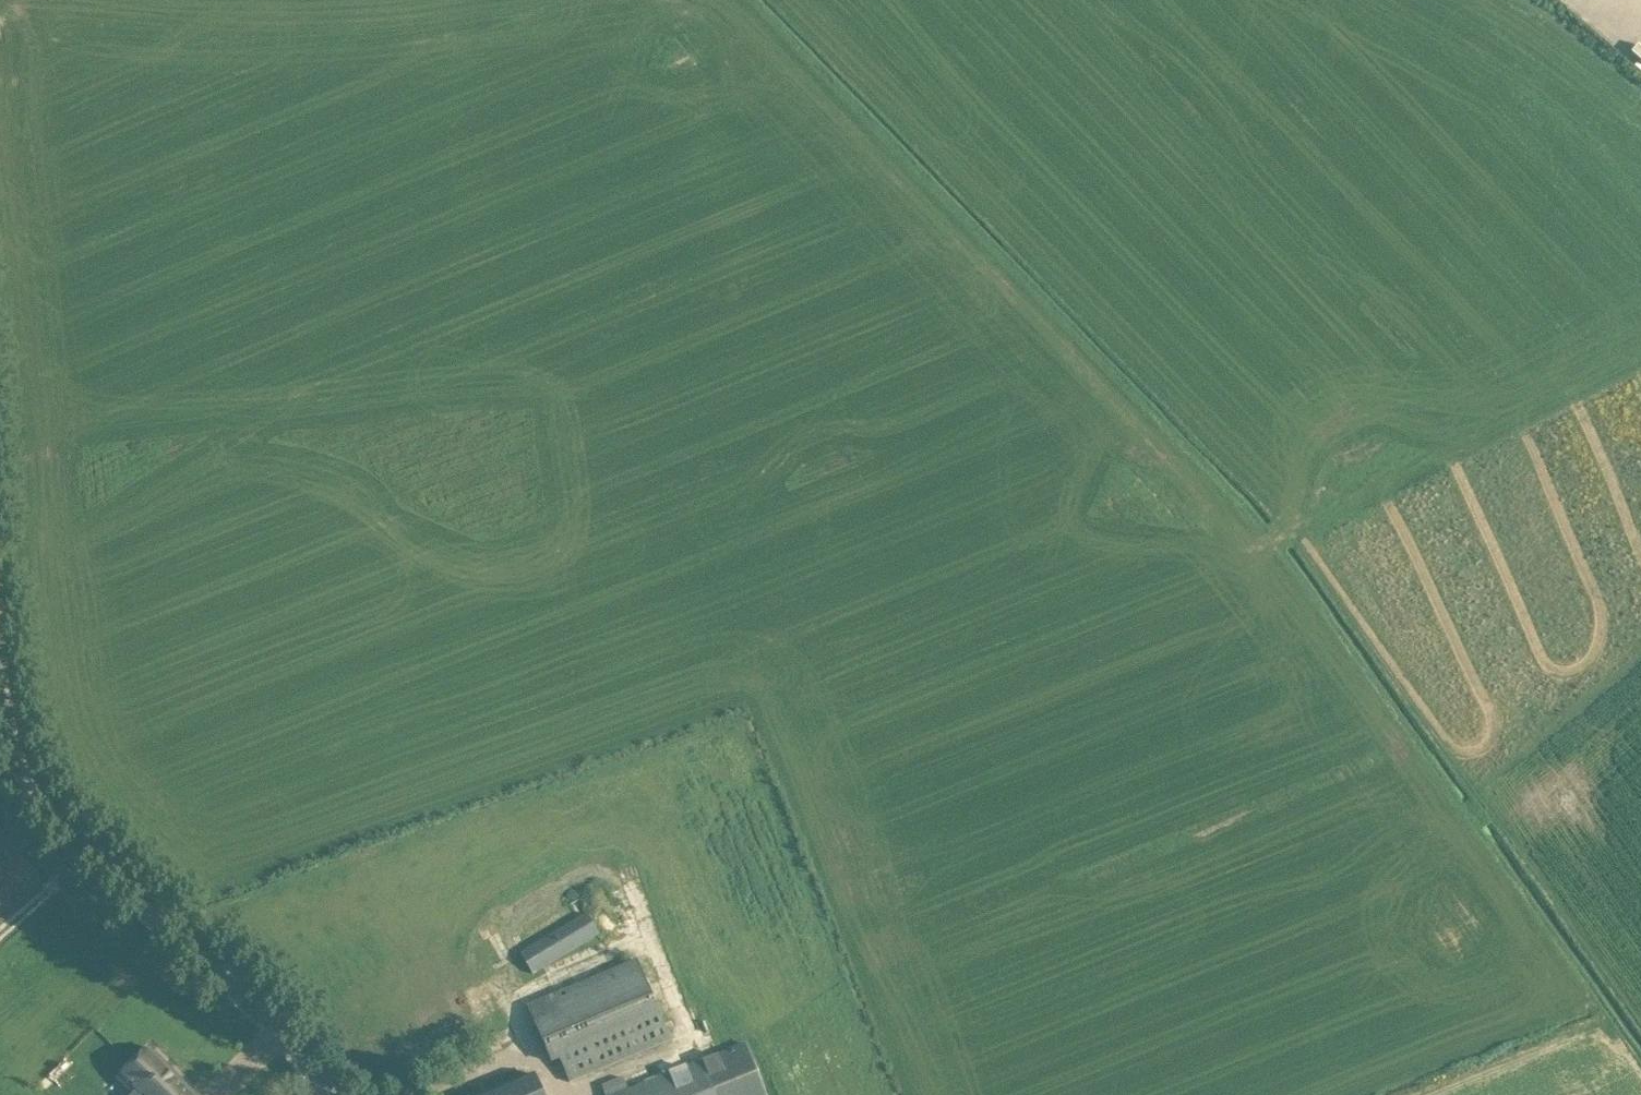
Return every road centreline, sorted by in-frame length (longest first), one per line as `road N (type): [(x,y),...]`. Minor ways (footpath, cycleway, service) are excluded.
road 1 (unclassified): [(329,1094),(262,1013),(43,814),(7,748),(0,688)]

